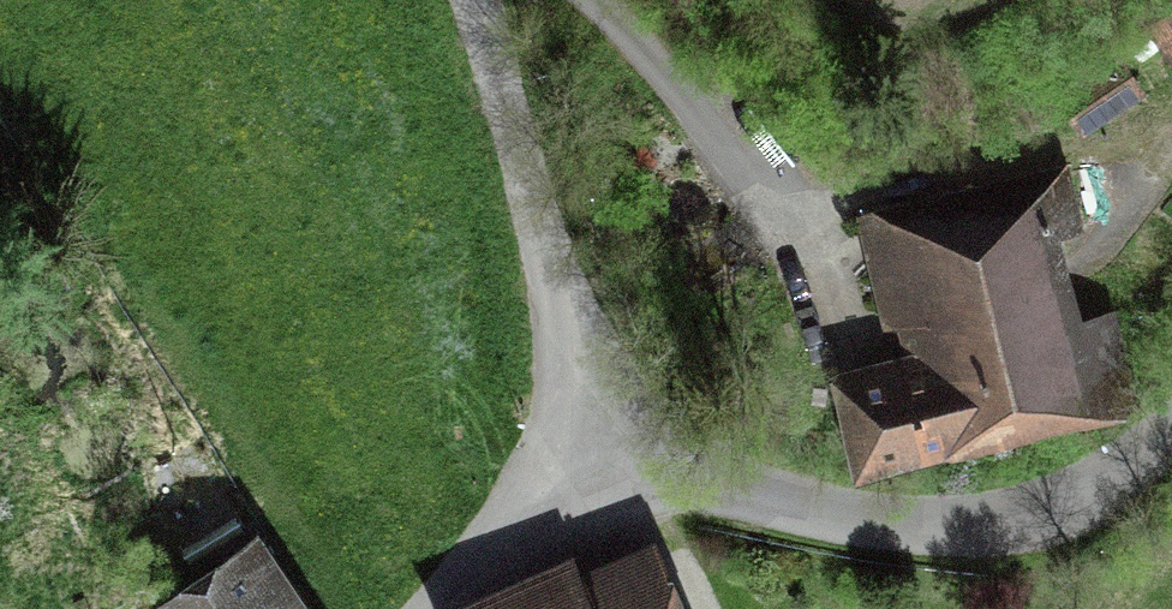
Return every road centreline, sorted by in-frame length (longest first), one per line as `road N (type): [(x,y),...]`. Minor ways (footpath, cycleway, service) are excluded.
road 1 (unclassified): [(595,455),(884,532),(1020,521),(1114,485),(1171,432)]
road 2 (unclassified): [(595,455),(517,133),(469,0)]
road 3 (track): [(831,0),(841,21),(957,53),(1028,0)]
road 4 (unclassified): [(443,608),(595,455)]

